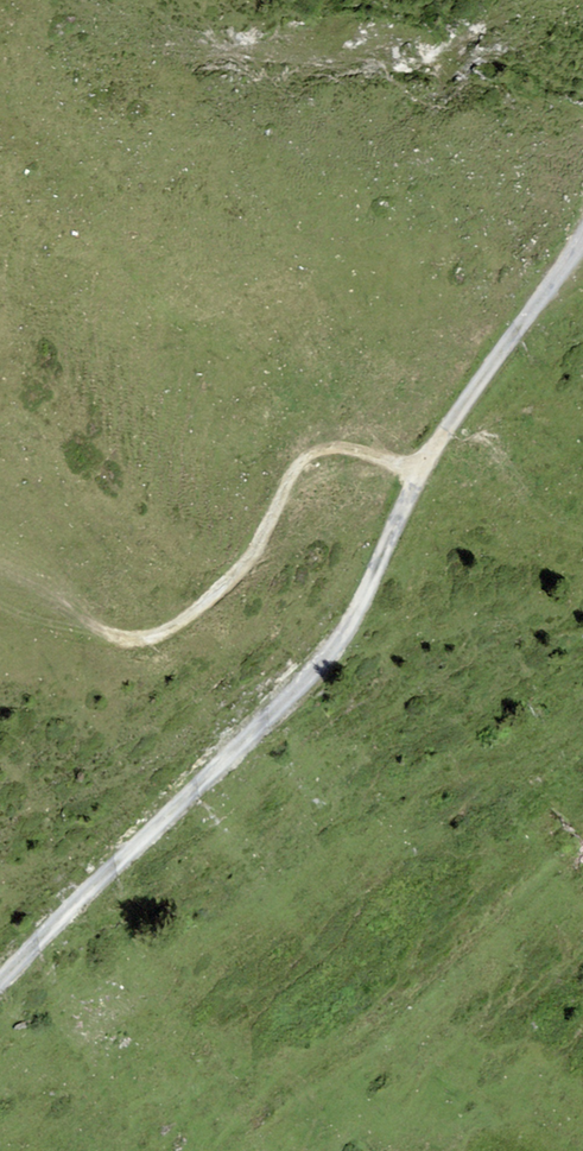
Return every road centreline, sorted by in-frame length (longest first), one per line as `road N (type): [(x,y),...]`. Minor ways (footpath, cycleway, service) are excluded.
road 1 (track): [(0,965),(114,863),(366,604),(415,478),(582,234)]
road 2 (track): [(0,574),(64,598),(103,636),(149,640),(246,570),(305,465),(370,452),(415,478)]

